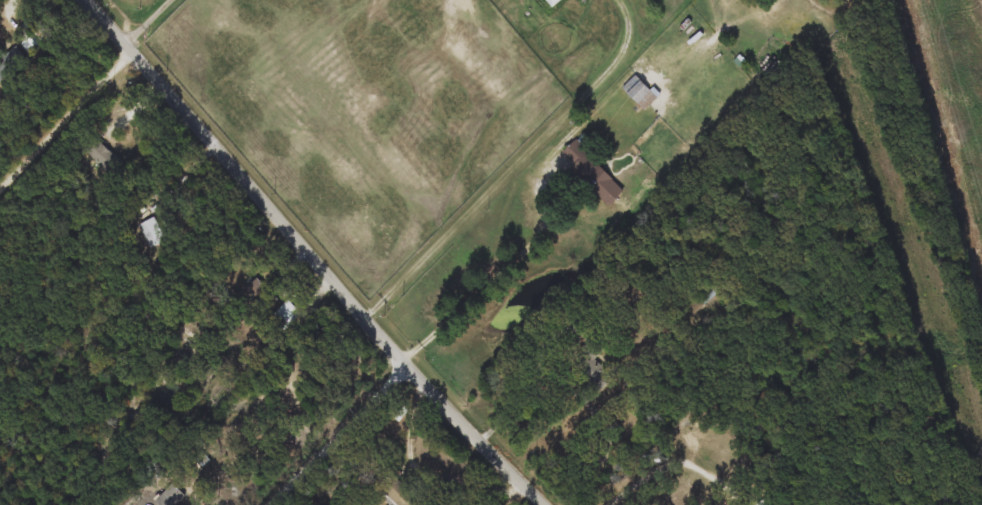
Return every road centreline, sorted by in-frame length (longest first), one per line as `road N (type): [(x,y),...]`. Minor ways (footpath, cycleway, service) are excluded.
road 1 (residential): [(547,504),(408,360),(91,0)]
road 2 (residential): [(408,360),(548,225),(559,198),(548,162)]
road 3 (residential): [(263,504),(408,360)]

